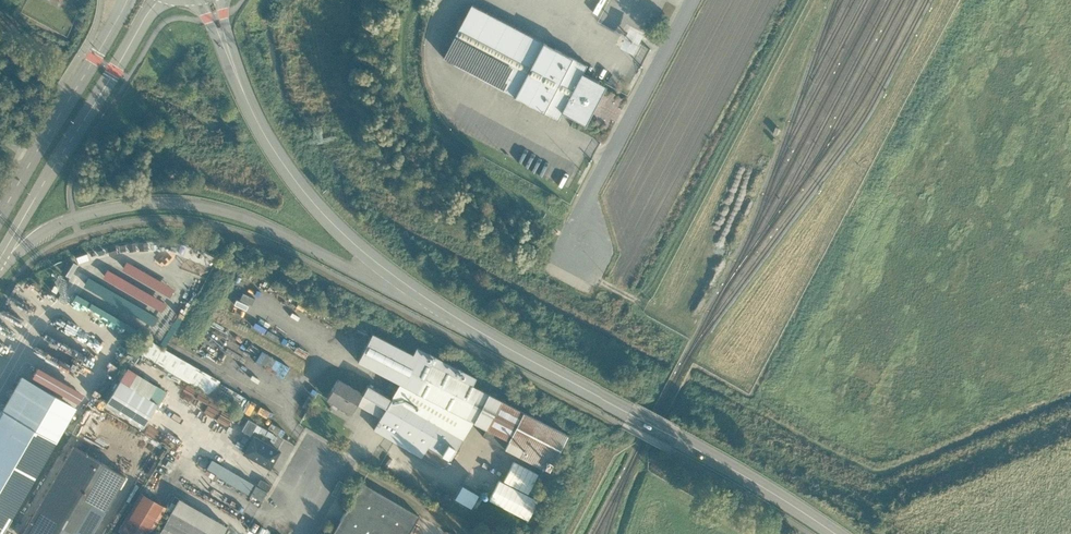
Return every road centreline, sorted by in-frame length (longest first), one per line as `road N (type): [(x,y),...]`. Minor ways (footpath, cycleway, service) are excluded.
road 1 (secondary): [(4,252),(92,212),(200,205),(256,221),(478,331)]
road 2 (secondary): [(837,533),(677,436),(478,331)]
road 3 (secondary): [(478,331),(386,267),(301,185),(230,56)]
road 4 (secondary): [(4,252),(158,0)]
road 5 (residential): [(583,256),(589,192),(691,0)]
road 6 (secondary): [(126,0),(0,217)]

